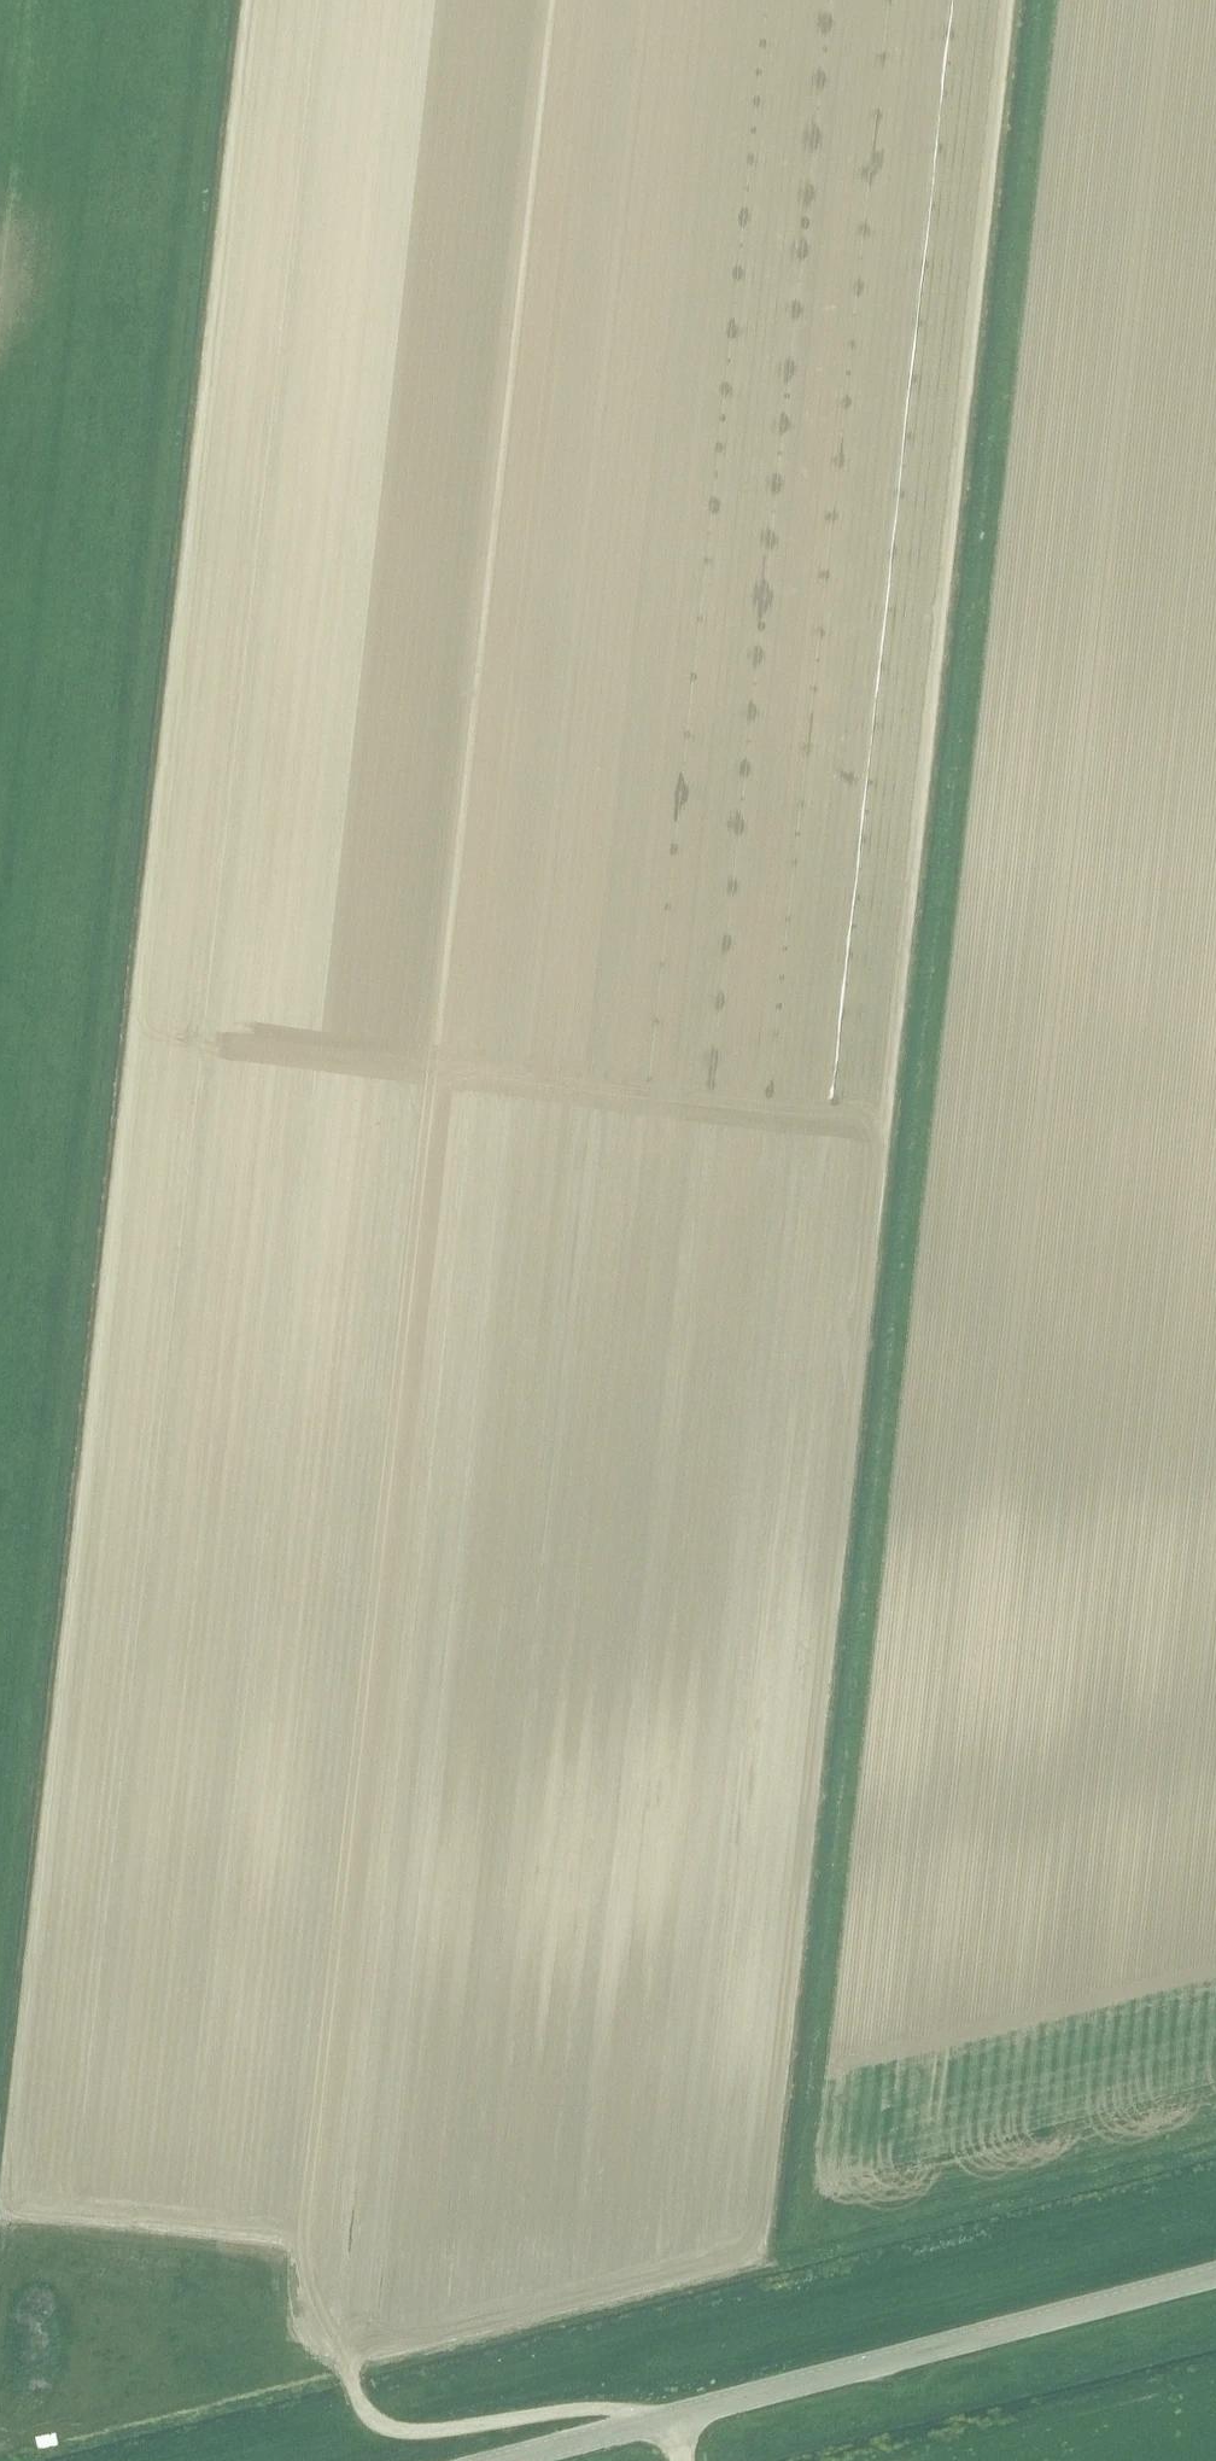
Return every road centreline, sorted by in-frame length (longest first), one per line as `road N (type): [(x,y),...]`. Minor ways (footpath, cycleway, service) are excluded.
road 1 (tertiary): [(494,2460),(1215,2273)]

